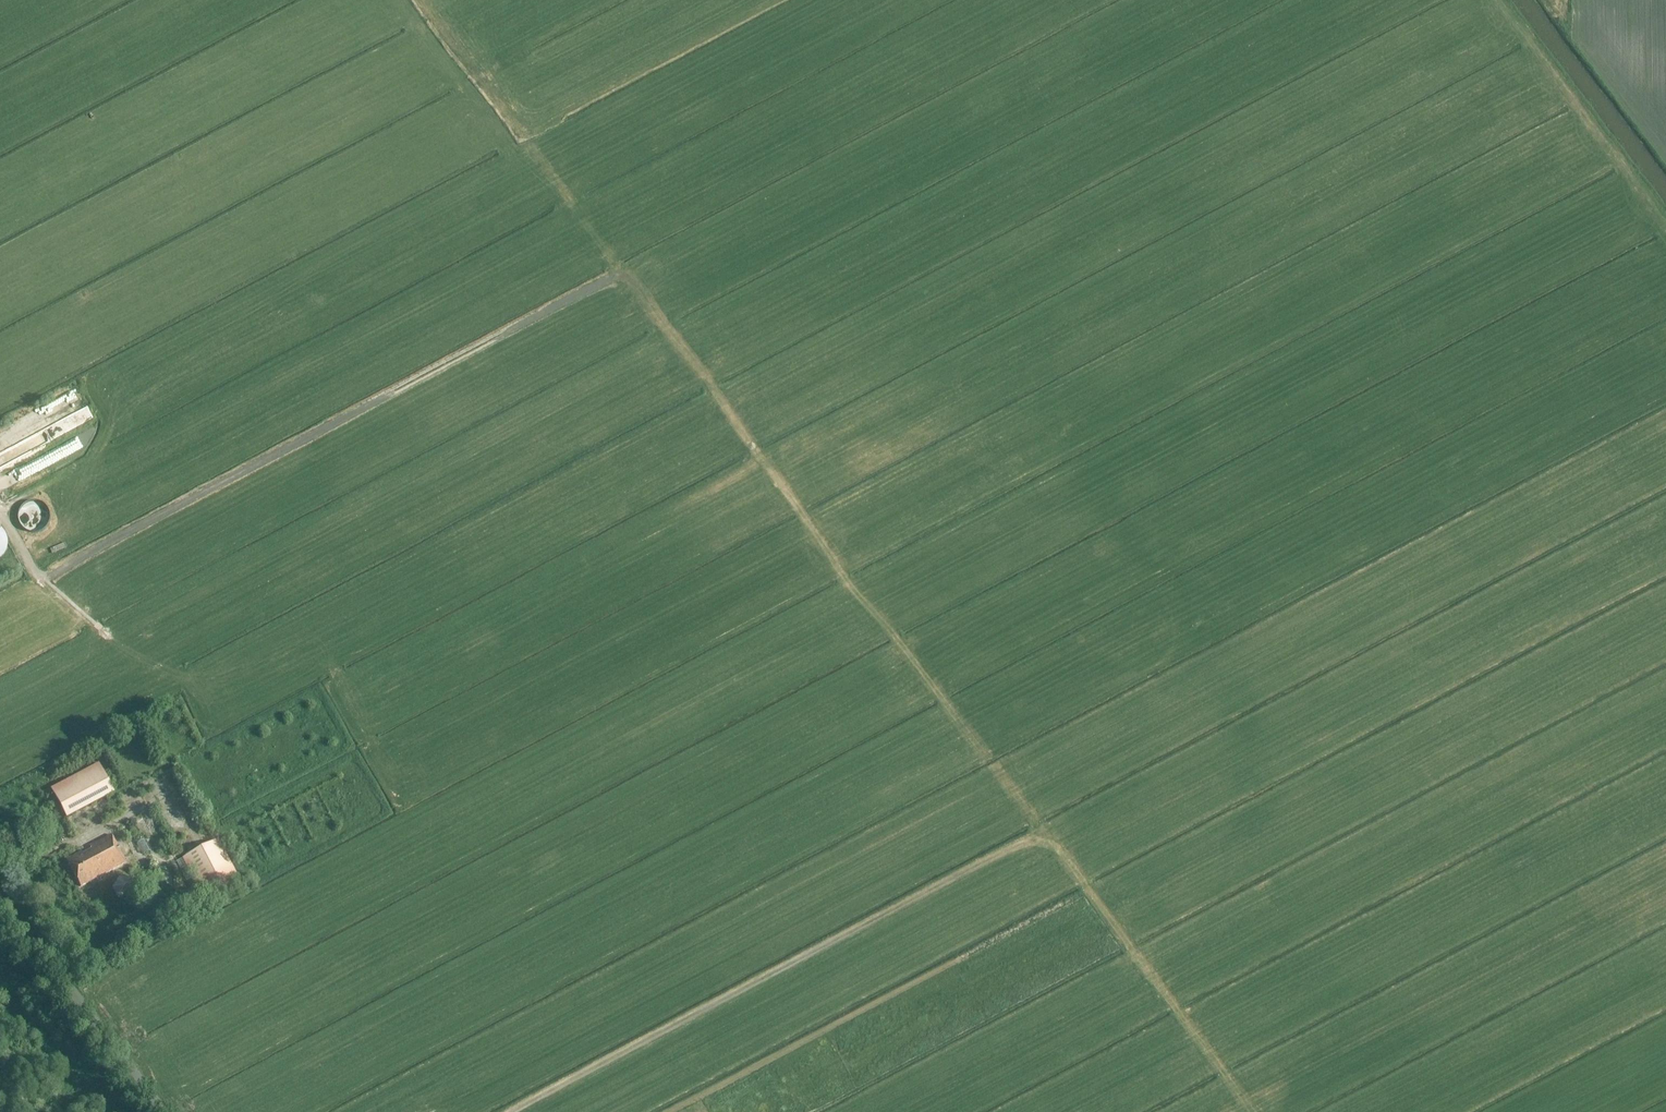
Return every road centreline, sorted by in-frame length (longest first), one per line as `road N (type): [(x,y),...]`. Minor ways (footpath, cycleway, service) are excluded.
road 1 (unclassified): [(164,1111),(0,895)]

